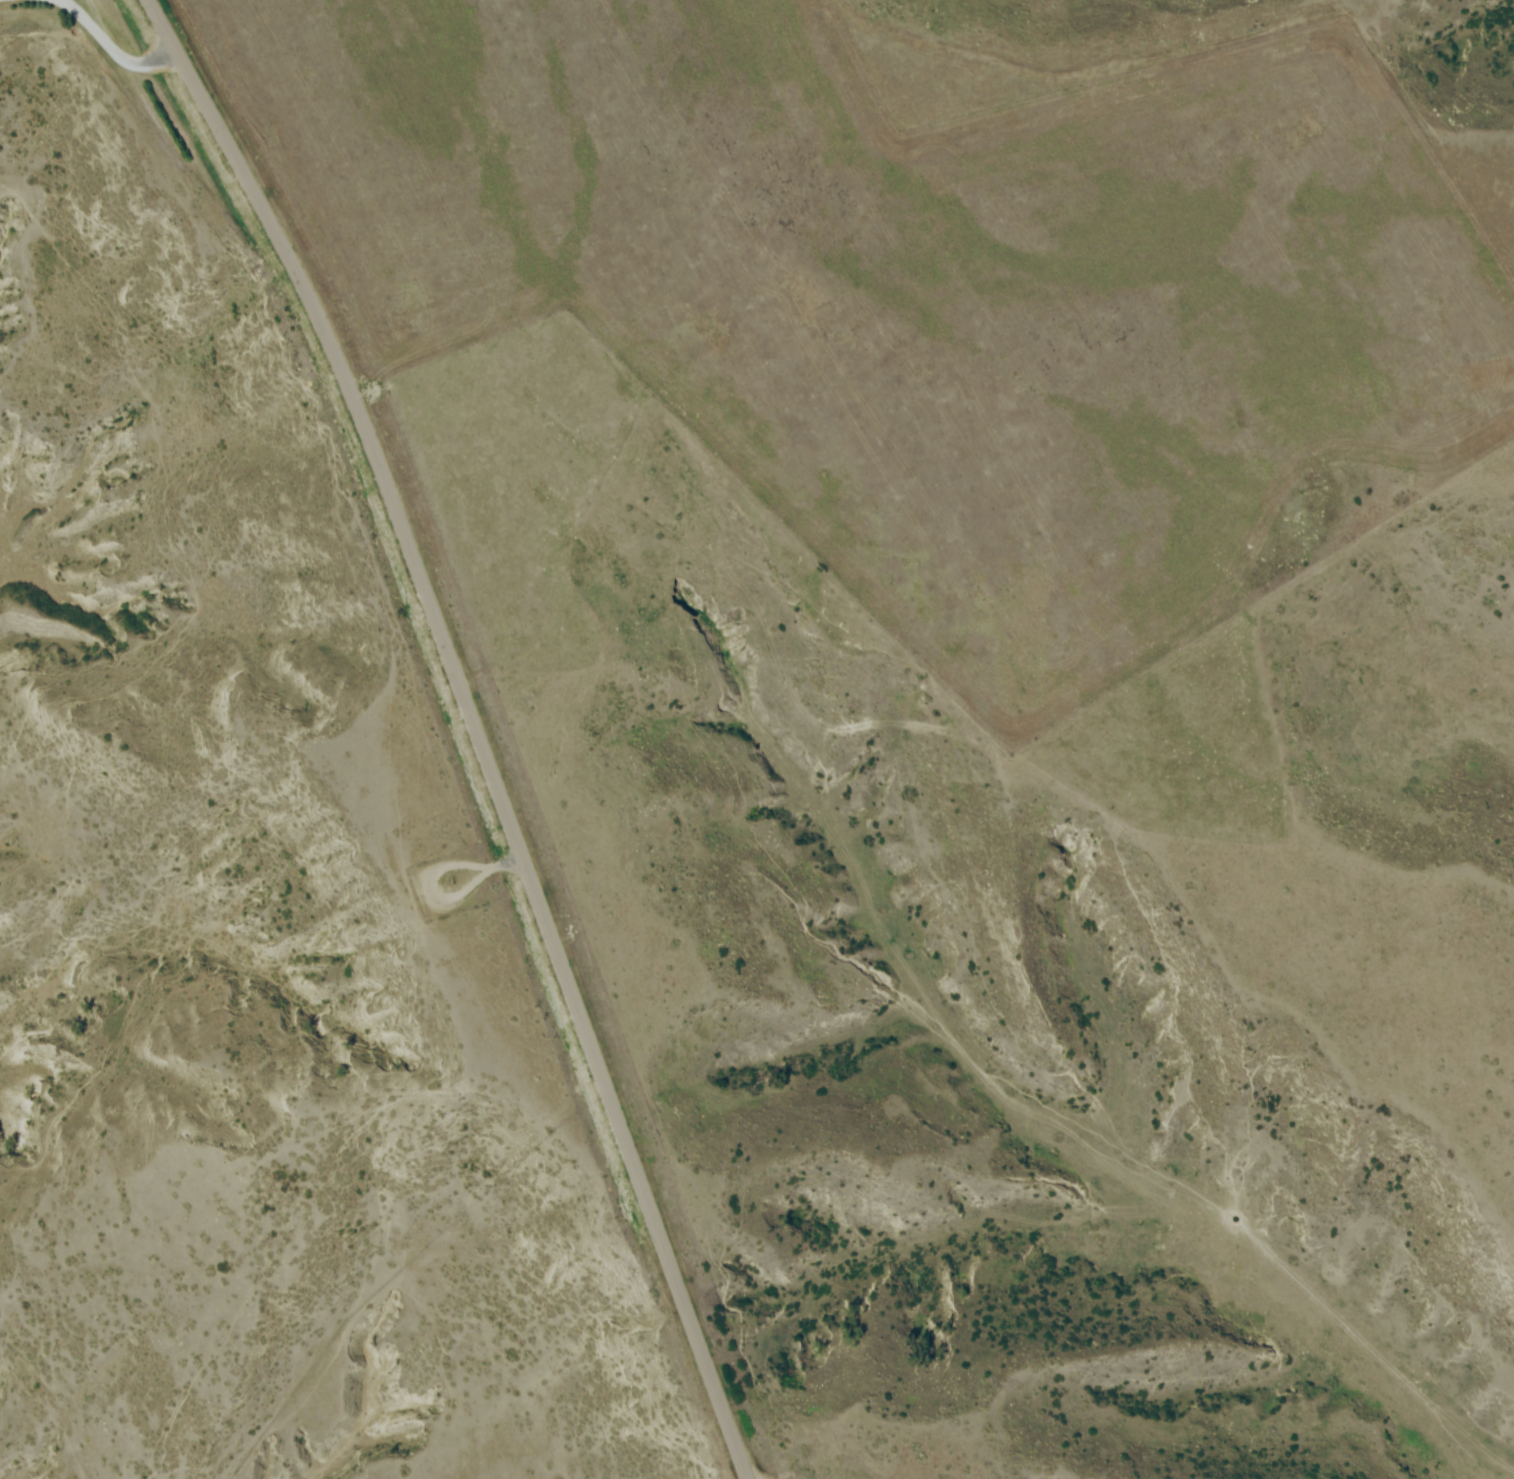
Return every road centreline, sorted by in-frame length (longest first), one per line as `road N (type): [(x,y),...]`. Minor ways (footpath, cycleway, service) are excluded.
road 1 (tertiary): [(751,1478),(373,442),(307,286),(153,0)]

